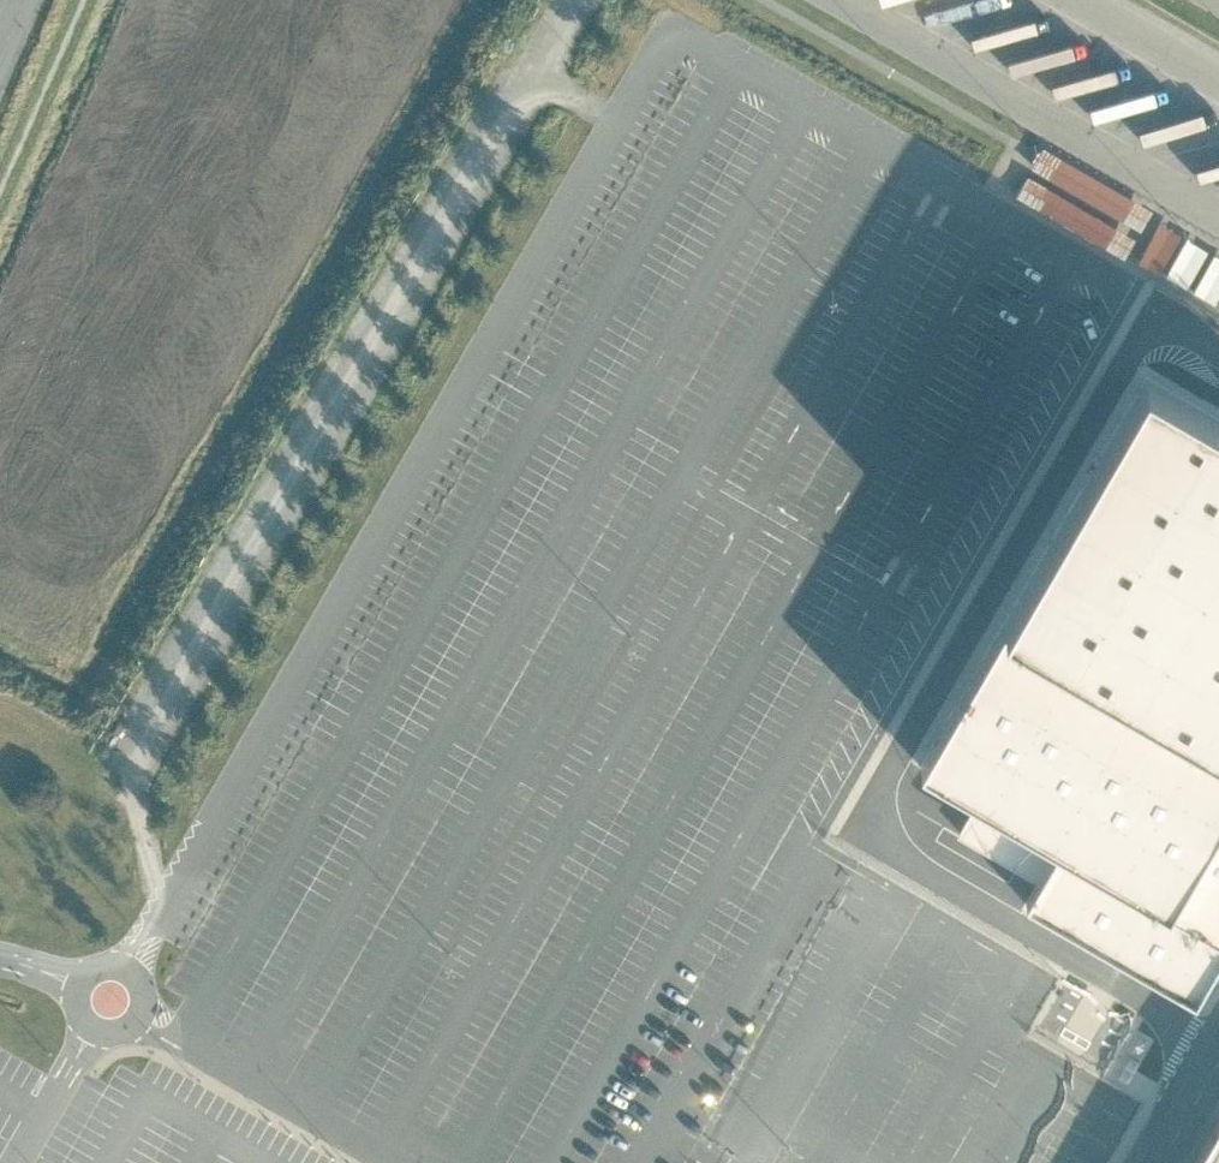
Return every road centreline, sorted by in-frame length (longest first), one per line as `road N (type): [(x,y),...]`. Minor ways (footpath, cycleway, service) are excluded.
road 1 (unclassified): [(1218,360),(1138,320),(838,848),(1218,1047)]
road 2 (unclassified): [(109,1026),(144,1024),(159,1005),(159,983),(146,966),(125,959),(104,966),(92,984)]
road 3 (unclassified): [(1218,78),(1085,0)]

